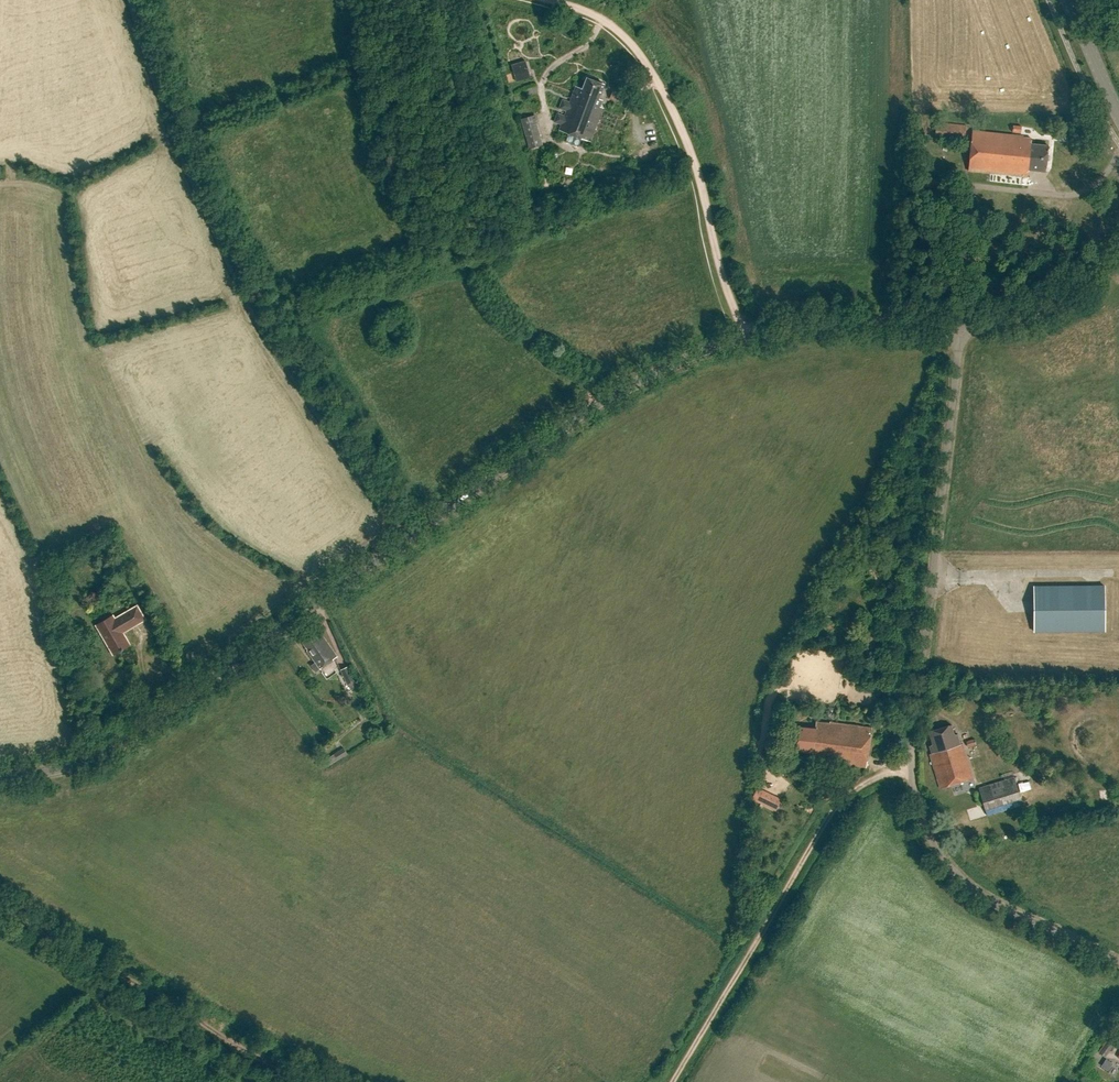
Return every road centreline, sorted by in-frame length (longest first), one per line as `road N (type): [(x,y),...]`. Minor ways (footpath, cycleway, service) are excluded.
road 1 (unclassified): [(0,779),(89,760),(123,742),(572,421),(678,363),(779,330),(886,321),(961,326)]
road 2 (unclassified): [(1118,963),(968,887),(917,808),(914,740),(961,326)]
road 3 (track): [(748,337),(686,141),(640,54),(602,17),(550,0)]
road 4 (track): [(673,1081),(838,805),(873,779),(912,772)]
road 5 (track): [(0,907),(320,1081)]
road 6 (unclassified): [(961,326),(1034,316),(1118,234)]
road 7 (secondary): [(1118,117),(1069,0)]

